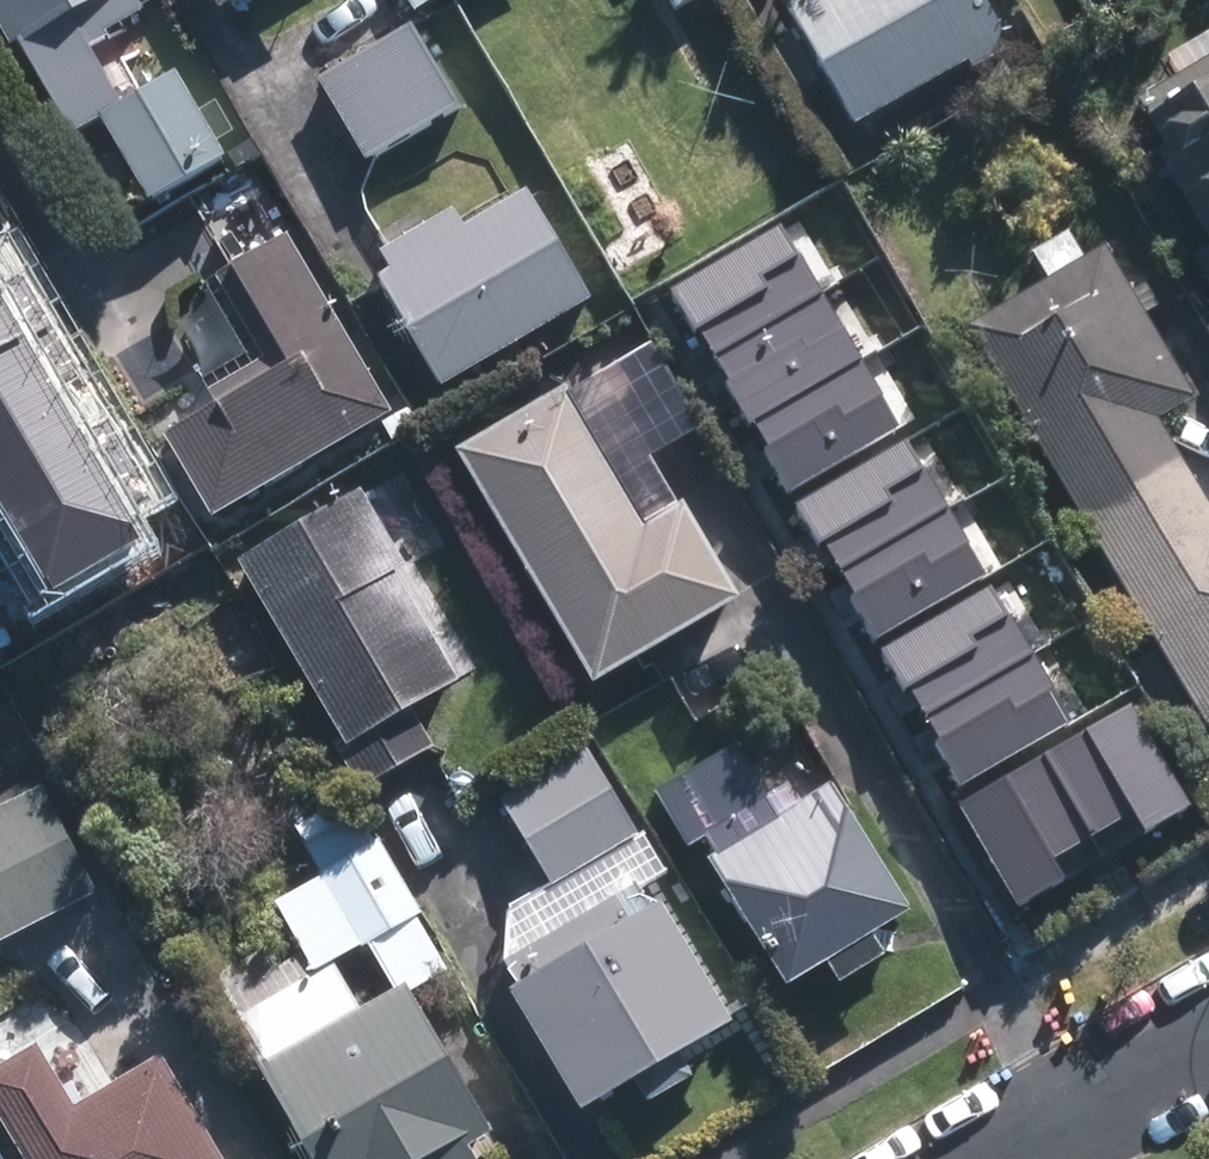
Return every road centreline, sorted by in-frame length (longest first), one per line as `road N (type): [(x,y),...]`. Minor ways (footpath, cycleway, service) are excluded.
road 1 (residential): [(1208,1032),(992,1158)]

